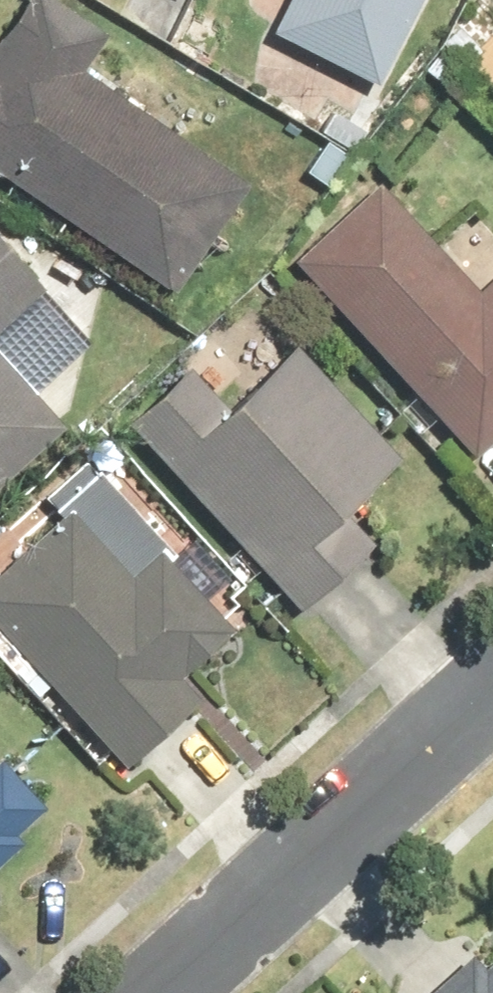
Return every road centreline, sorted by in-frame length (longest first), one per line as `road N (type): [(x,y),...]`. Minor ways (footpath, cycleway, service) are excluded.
road 1 (residential): [(170,992),(492,693)]

